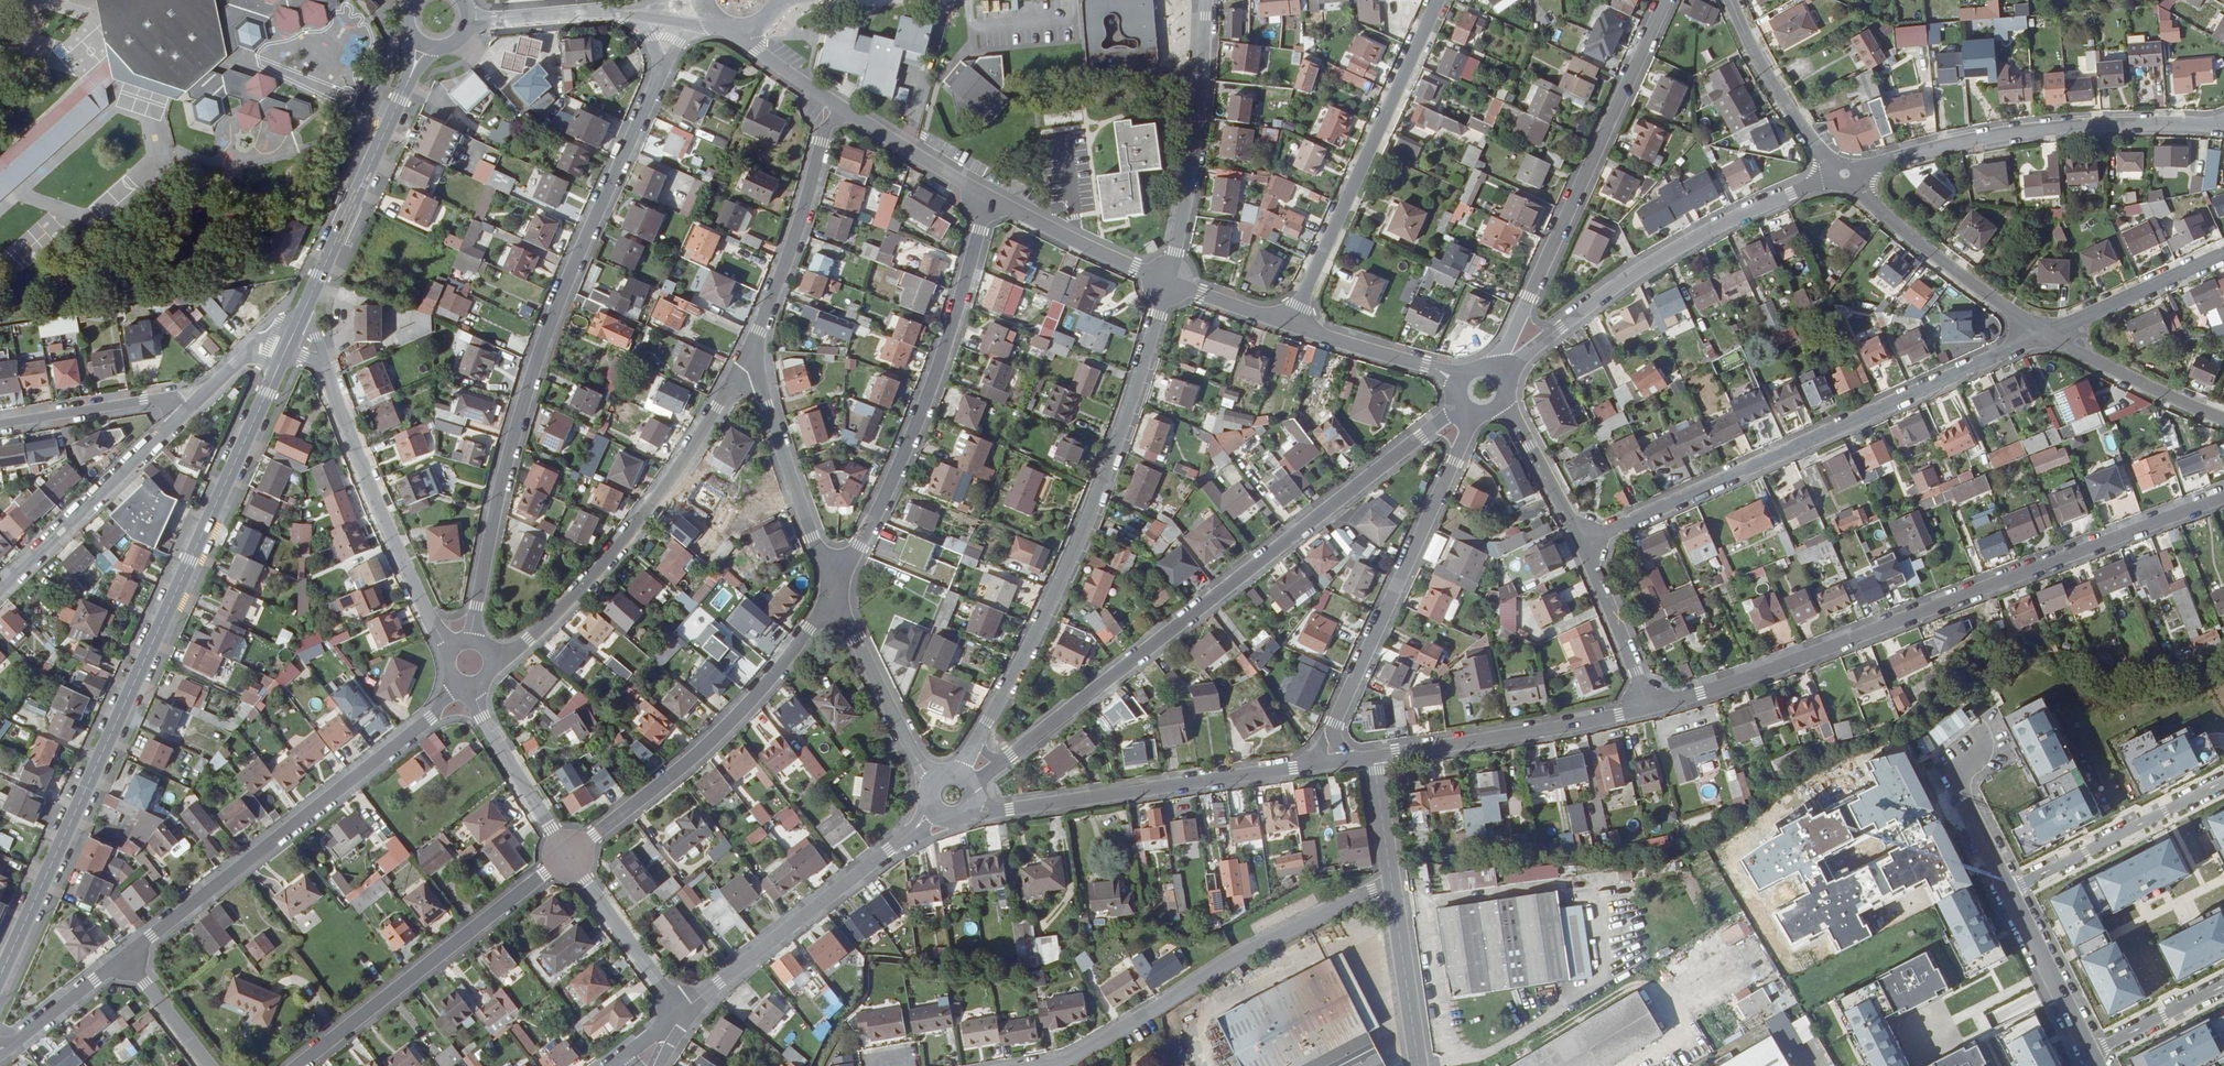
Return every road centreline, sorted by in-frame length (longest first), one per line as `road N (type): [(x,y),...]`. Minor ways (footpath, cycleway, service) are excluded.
road 1 (tertiary): [(0,977),(277,368)]
road 2 (residential): [(971,787),(1463,402)]
road 3 (residential): [(1650,707),(1744,679),(2223,496)]
road 4 (residential): [(471,641),(495,510),(535,364),(661,68)]
road 5 (residential): [(1168,282),(1091,512),(958,775)]
road 6 (residential): [(2046,335),(1582,543)]
road 7 (residential): [(124,958),(430,720),(457,681)]
road 8 (residential): [(835,592),(920,415),(988,196)]
road 9 (residential): [(1666,0),(1492,373)]
road 10 (residential): [(1392,882),(1252,951),(1078,1055),(1030,1065)]
road 11 (residential): [(490,655),(527,639),(636,527),(755,357)]
road 12 (residential): [(1498,377),(1635,272),(1838,173)]
road 13 (residential): [(1838,173),(2034,131),(2223,125)]
road 14 (residential): [(1477,413),(1336,721),(1332,735),(1346,760)]
road 15 (residential): [(971,806),(1010,810),(1346,760)]
road 16 (residential): [(569,856),(721,733),(835,592)]
road 17 (residential): [(1290,325),(1438,0)]
road 18 (residential): [(299,1065),(569,856)]
road 19 (residential): [(683,1012),(934,812)]
road 20 (residential): [(451,651),(397,551),(324,368)]
road 21 (tertiary): [(301,316),(424,49)]
road 22 (residential): [(1168,282),(1189,183),(1205,0)]
road 23 (residential): [(1373,757),(1650,707)]
road 24 (residential): [(1838,173),(2046,335)]
road 25 (residential): [(755,357),(821,144),(840,110)]
road 26 (residential): [(185,414),(0,592)]
road 27 (residential): [(755,357),(835,592)]
road 28 (residential): [(2223,781),(2009,890)]
road 29 (residential): [(835,592),(917,762),(934,780)]
road 30 (residential): [(1732,0),(1778,92),(1838,173)]
road 31 (residential): [(988,196),(1168,282)]
road 32 (residential): [(569,856),(482,719),(471,685)]
road 33 (residential): [(2046,335),(2223,419)]
road 34 (residential): [(2223,254),(2046,335)]
road 35 (residential): [(683,1012),(569,856)]
road 36 (residential): [(0,425),(145,402),(177,404),(185,414)]
road 37 (unclassified): [(2009,890),(2093,1055)]
road 38 (unclassified): [(1392,882),(1419,1065)]
road 39 (residential): [(1290,325),(1465,381)]
road 40 (residential): [(1650,707),(1582,543)]
road 41 (residential): [(840,110),(988,196)]
road 42 (residential): [(1582,543),(1503,399)]
road 43 (residential): [(470,22),(633,10)]
road 44 (residential): [(0,1049),(124,958)]
road 45 (unclassified): [(1957,754),(1960,795),(2009,890)]
road 46 (residential): [(2093,1055),(2223,987)]
road 47 (residential): [(124,958),(208,1065)]
road 48 (residential): [(1168,282),(1290,325)]
road 49 (unclassified): [(1373,757),(1392,882)]
road 50 (residential): [(747,30),(757,50),(840,110)]

